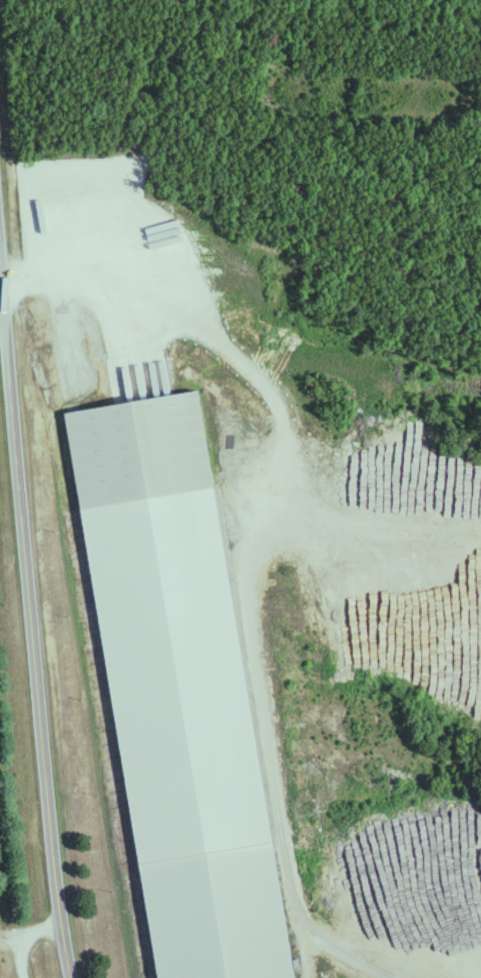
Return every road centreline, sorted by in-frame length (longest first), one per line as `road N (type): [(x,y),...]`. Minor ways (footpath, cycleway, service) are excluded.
road 1 (residential): [(3,287),(58,285),(218,389),(230,407),(314,977)]
road 2 (tertiary): [(71,977),(0,252)]

